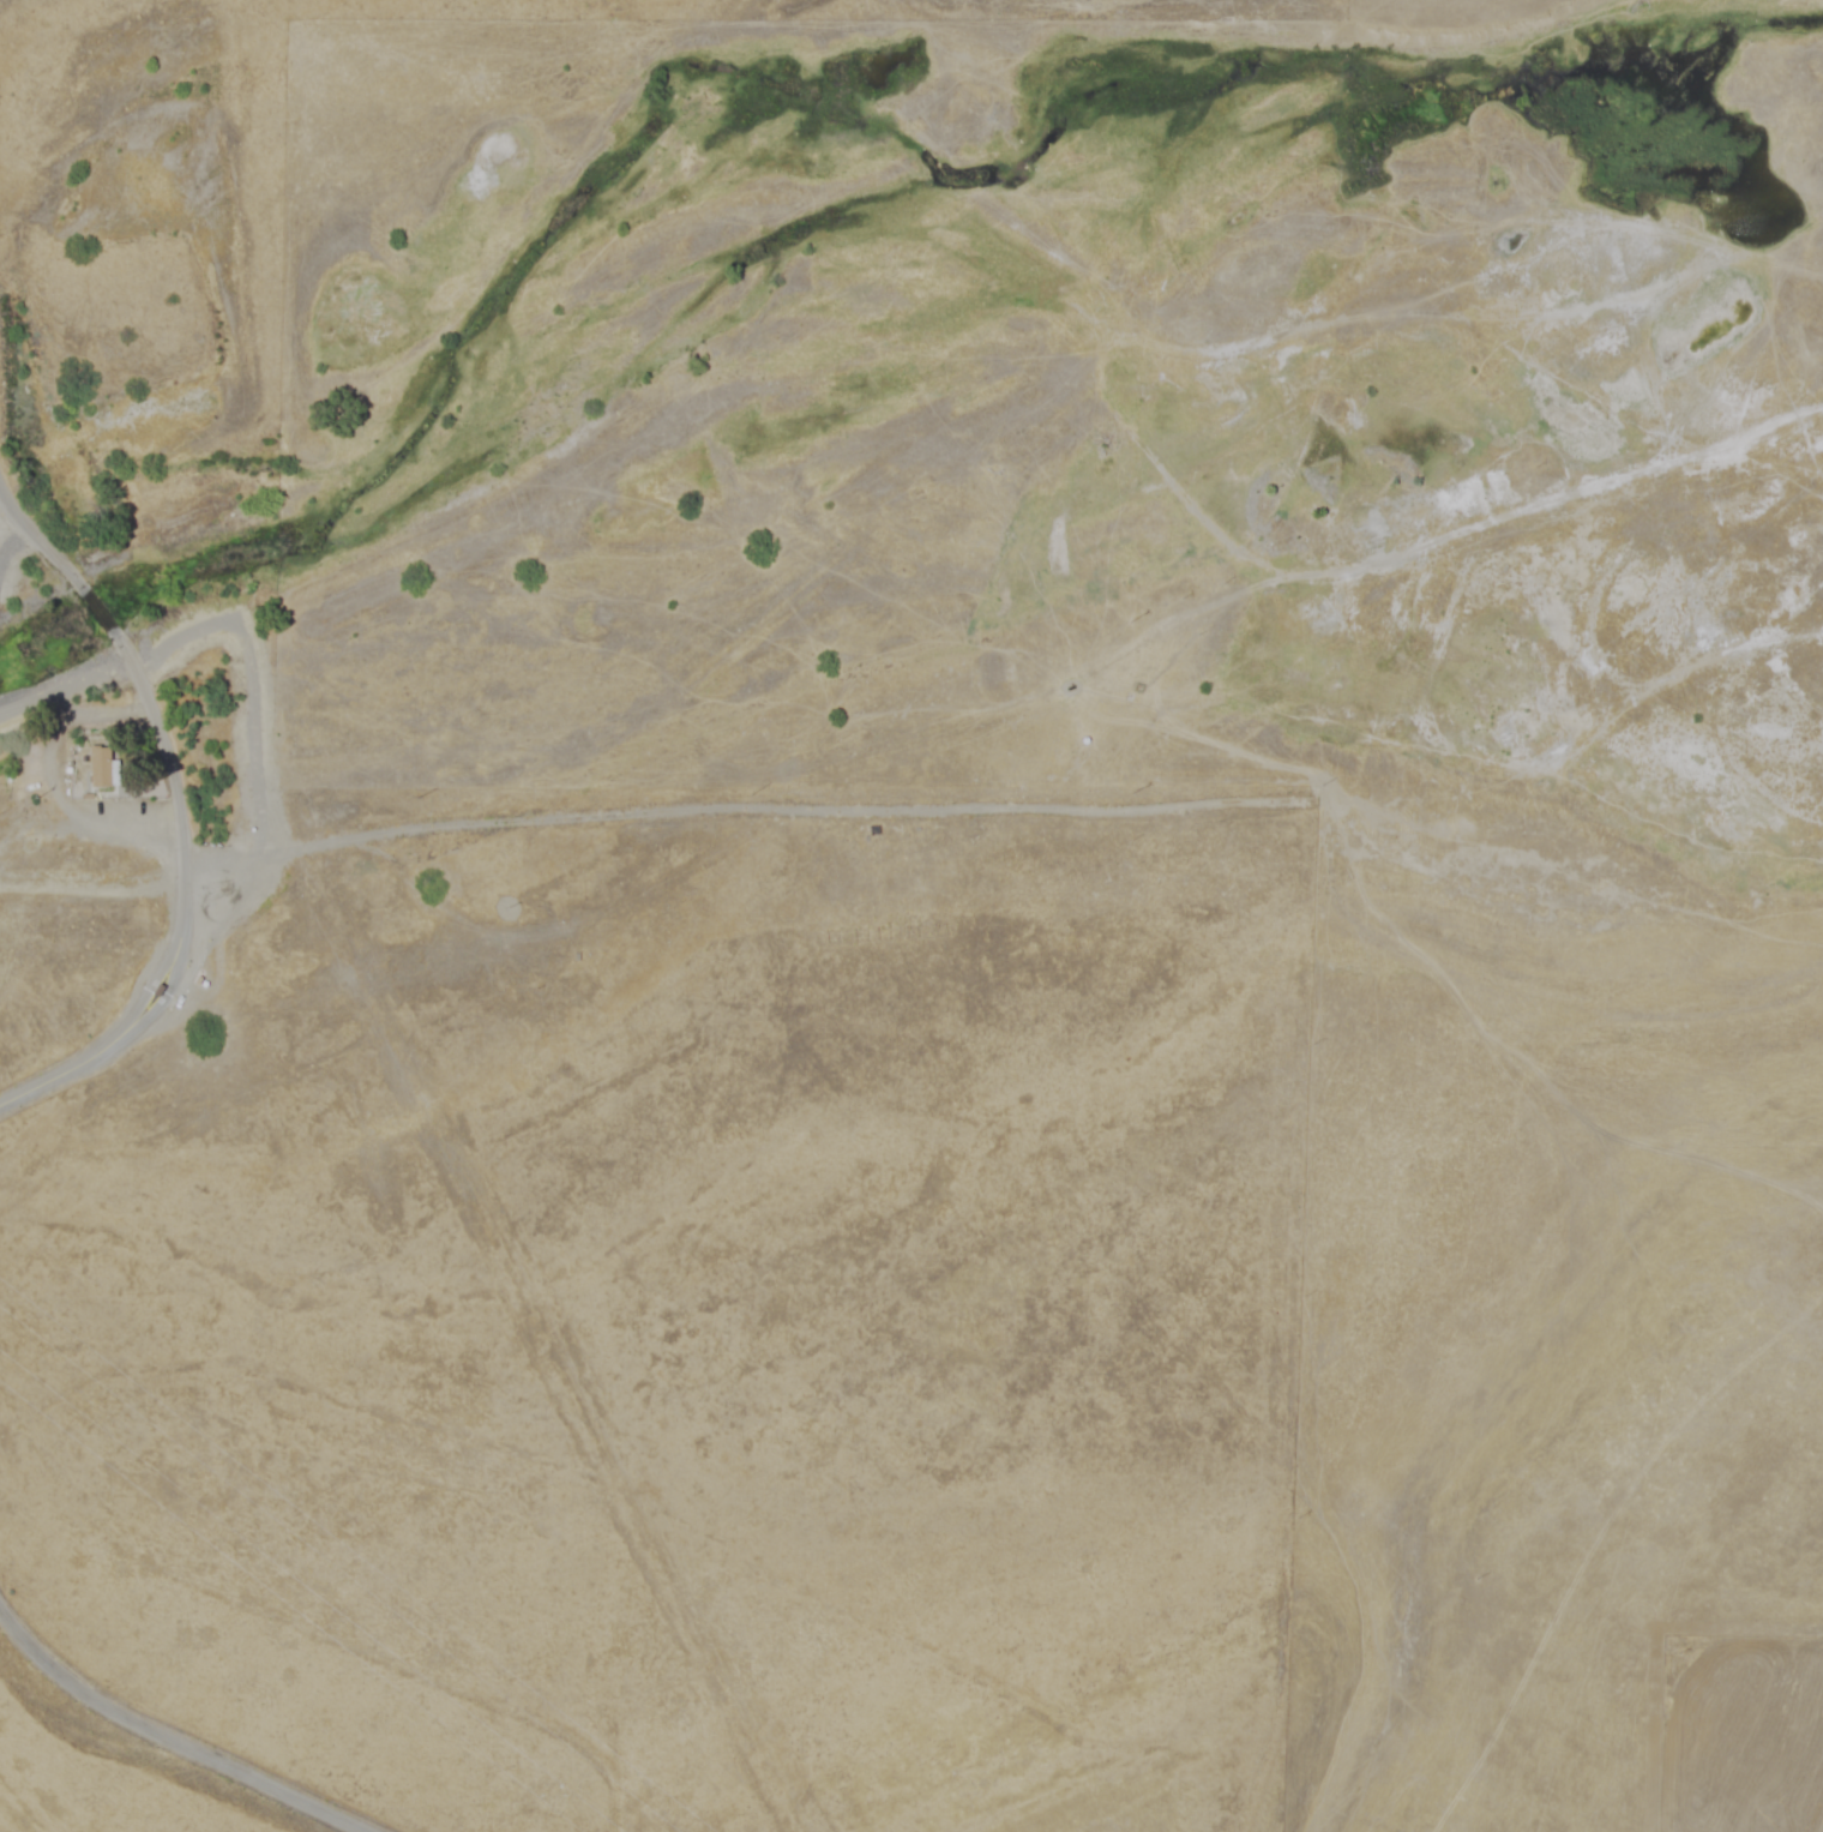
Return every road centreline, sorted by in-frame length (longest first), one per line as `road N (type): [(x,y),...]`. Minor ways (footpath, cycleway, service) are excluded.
road 1 (residential): [(118,632),(157,702),(173,750),(191,855),(189,931),(170,983),(127,1035),(64,1079),(0,1105)]
road 2 (residential): [(0,1610),(59,1674),(101,1705),(366,1831)]

